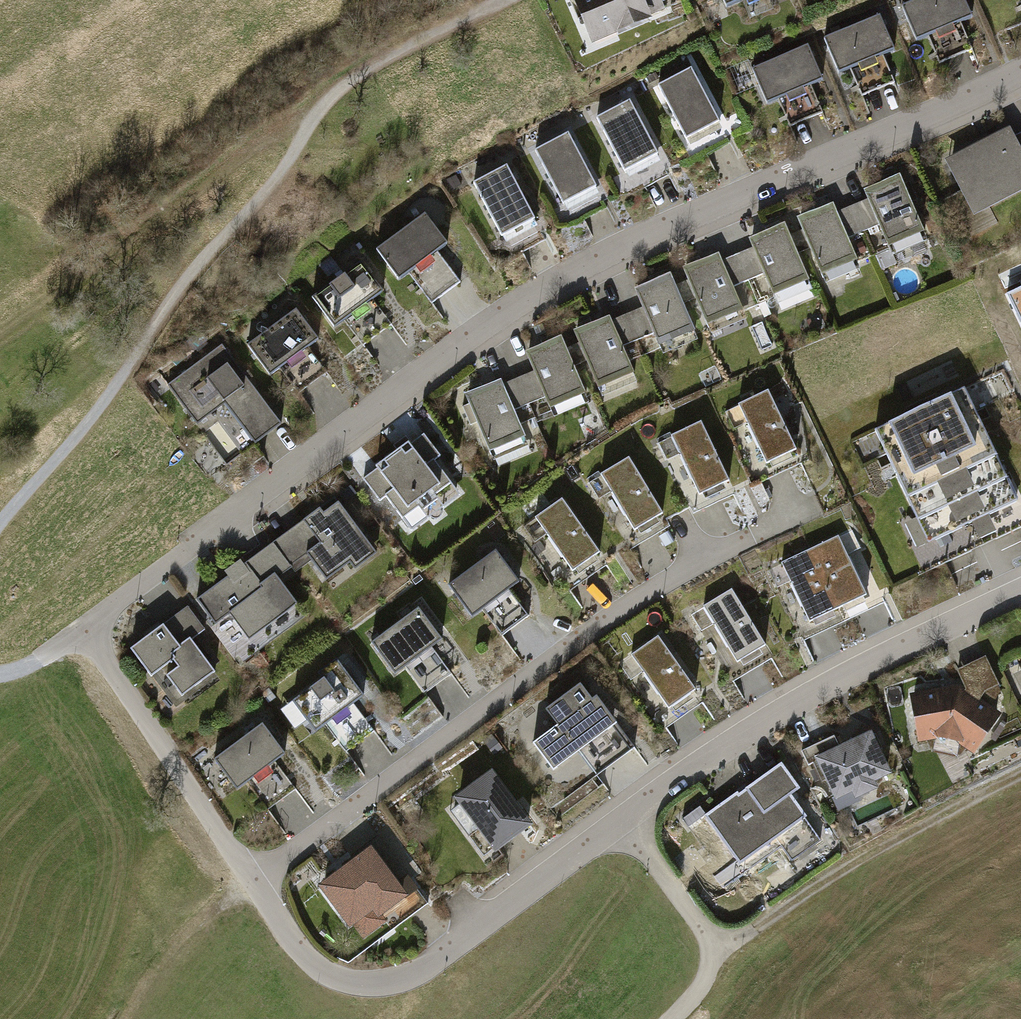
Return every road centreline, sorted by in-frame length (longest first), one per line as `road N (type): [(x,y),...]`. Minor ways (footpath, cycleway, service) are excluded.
road 1 (residential): [(1020,74),(644,237),(529,301),(175,563)]
road 2 (residential): [(1020,592),(833,679),(684,774),(625,829),(475,929),(404,988),(345,997),(303,965),(248,888)]
road 3 (track): [(0,537),(182,290),(271,190),(353,80),(507,0)]
road 4 (residential): [(789,514),(651,587),(576,637),(248,888)]
road 5 (track): [(128,1018),(181,935),(248,888),(83,632),(175,563)]
road 6 (track): [(299,144),(270,137),(0,345)]
road 7 (track): [(718,956),(864,860),(1020,777)]
road 8 (track): [(680,1018),(718,956),(625,829)]

